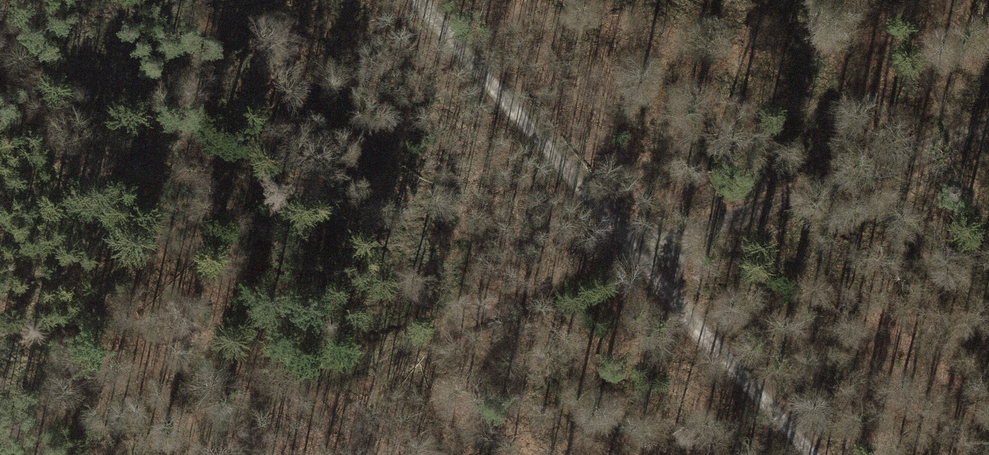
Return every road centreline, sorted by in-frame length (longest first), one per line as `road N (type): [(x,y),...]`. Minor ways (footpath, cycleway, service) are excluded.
road 1 (track): [(135,454),(988,123)]
road 2 (track): [(427,0),(809,454)]

